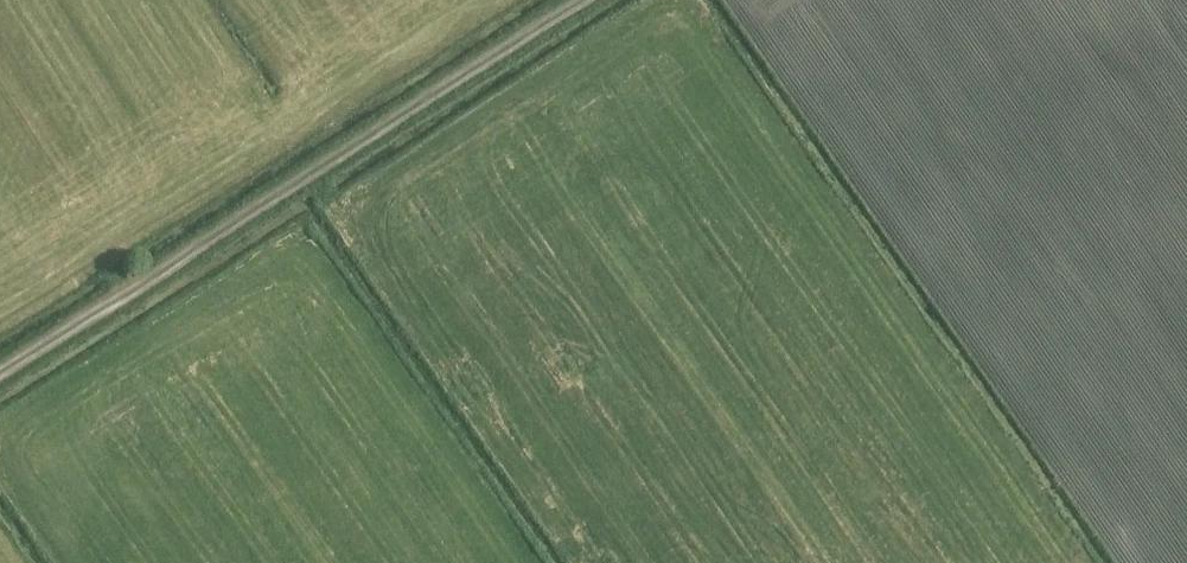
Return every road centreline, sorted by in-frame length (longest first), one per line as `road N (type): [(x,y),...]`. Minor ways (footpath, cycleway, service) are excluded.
road 1 (track): [(0,371),(577,0)]

